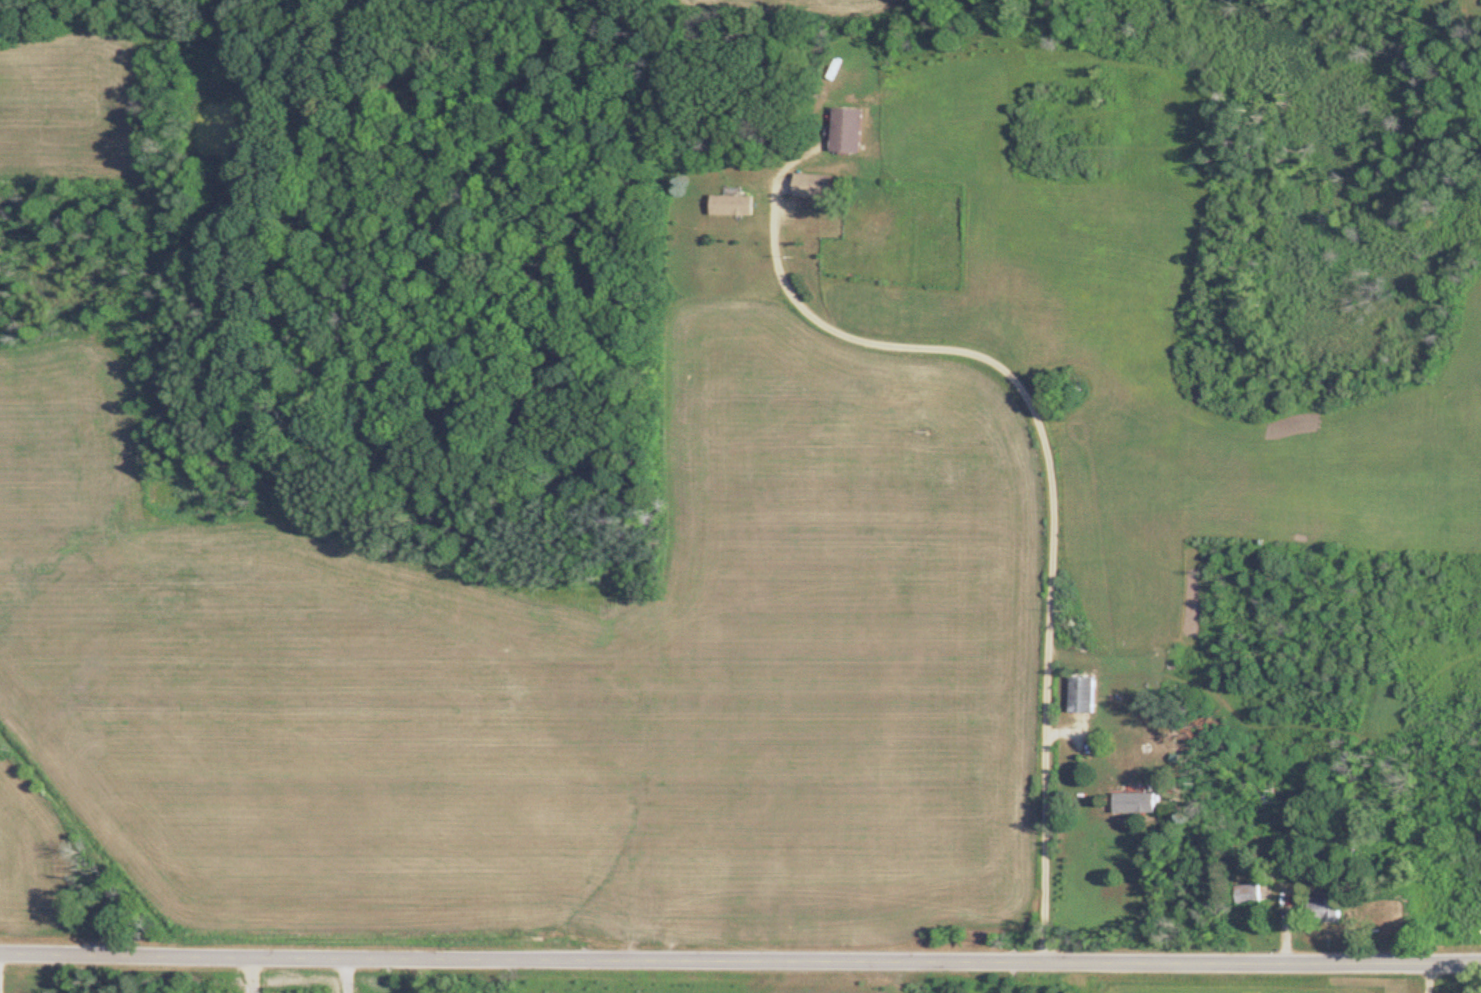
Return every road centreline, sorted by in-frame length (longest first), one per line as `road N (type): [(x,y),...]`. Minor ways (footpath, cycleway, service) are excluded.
road 1 (residential): [(1480,961),(0,954)]

